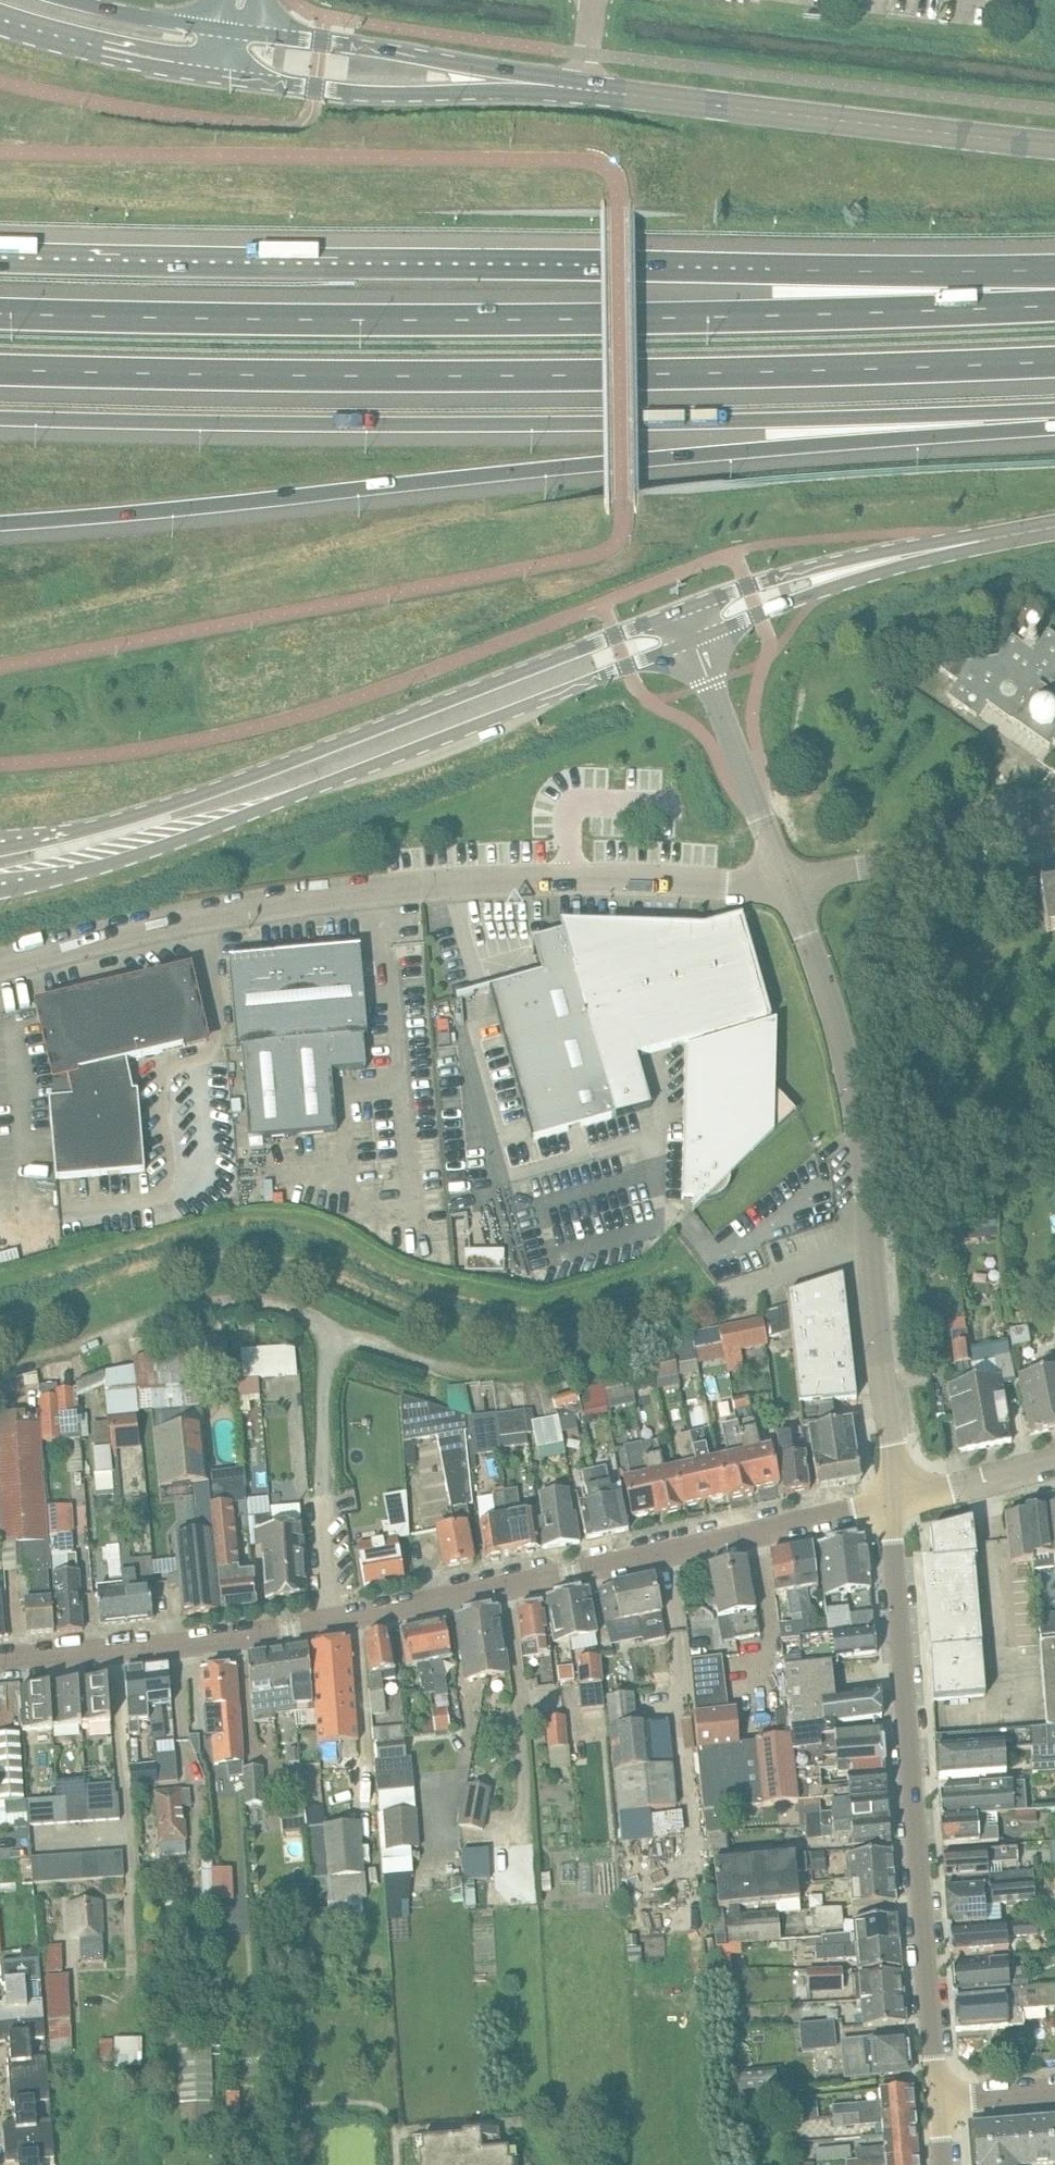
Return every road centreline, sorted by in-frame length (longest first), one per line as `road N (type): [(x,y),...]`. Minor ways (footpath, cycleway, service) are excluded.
road 1 (motorway): [(0,520),(1054,421)]
road 2 (motorway): [(1054,299),(772,267),(0,256)]
road 3 (motorway): [(1054,300),(370,324),(0,313)]
road 4 (motorway): [(0,366),(368,376),(1054,357)]
road 5 (motorway): [(0,415),(1054,413)]
road 6 (residential): [(0,1658),(328,1621),(893,1502)]
road 7 (unclassified): [(0,964),(230,908),(385,887),(787,879)]
road 8 (track): [(0,1370),(217,1302),(288,1307),(448,1367),(518,1369),(572,1356),(727,1291)]
road 9 (secondary): [(0,889),(196,833),(697,638)]
road 10 (secondary): [(685,606),(184,800),(95,826),(0,841)]
road 11 (unclassified): [(893,1502),(854,1108),(787,879)]
road 12 (secondary): [(1054,144),(455,73)]
road 13 (residential): [(937,2097),(893,1502)]
road 14 (residential): [(787,879),(1054,833)]
road 15 (secondary): [(945,547),(847,559),(685,606)]
road 16 (secondary): [(697,638),(945,547)]
road 17 (unclassified): [(787,879),(697,638)]
road 18 (secondary): [(0,21),(227,75)]
road 19 (secondary): [(227,75),(317,84),(455,73)]
road 20 (secondary): [(455,73),(233,38)]
road 21 (secondary): [(233,38),(68,0)]
road 22 (residential): [(893,1502),(1054,1462)]
road 23 (track): [(320,1493),(335,1330)]

